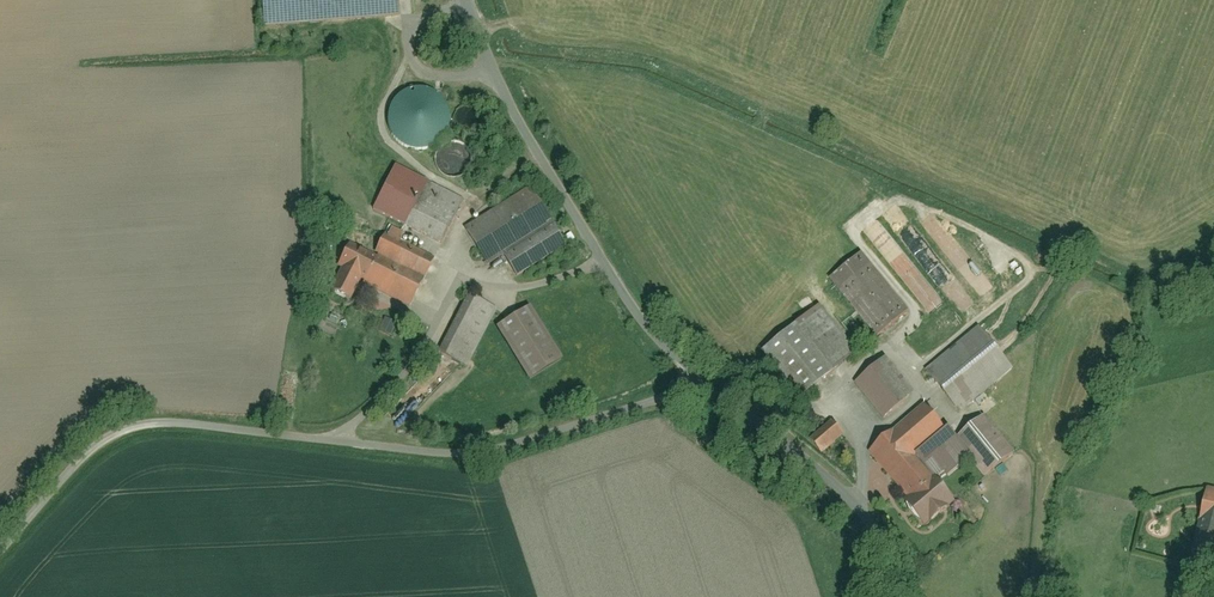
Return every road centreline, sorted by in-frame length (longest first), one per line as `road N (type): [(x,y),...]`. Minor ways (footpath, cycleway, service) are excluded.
road 1 (unclassified): [(0,551),(92,449),(125,428),(164,422),(482,454),(661,400),(694,382)]
road 2 (residential): [(694,382),(637,317),(510,104),(469,0)]
road 3 (residential): [(912,596),(867,524),(694,382)]

